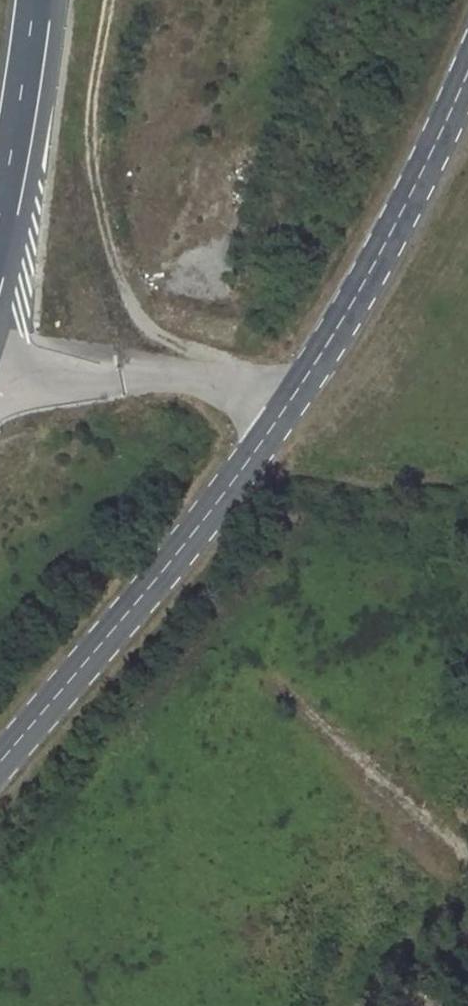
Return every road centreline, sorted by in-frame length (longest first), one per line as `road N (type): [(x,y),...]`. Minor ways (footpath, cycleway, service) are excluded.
road 1 (tertiary): [(467,71),(399,217),(279,417),(0,770)]
road 2 (motorway): [(0,209),(33,0)]

